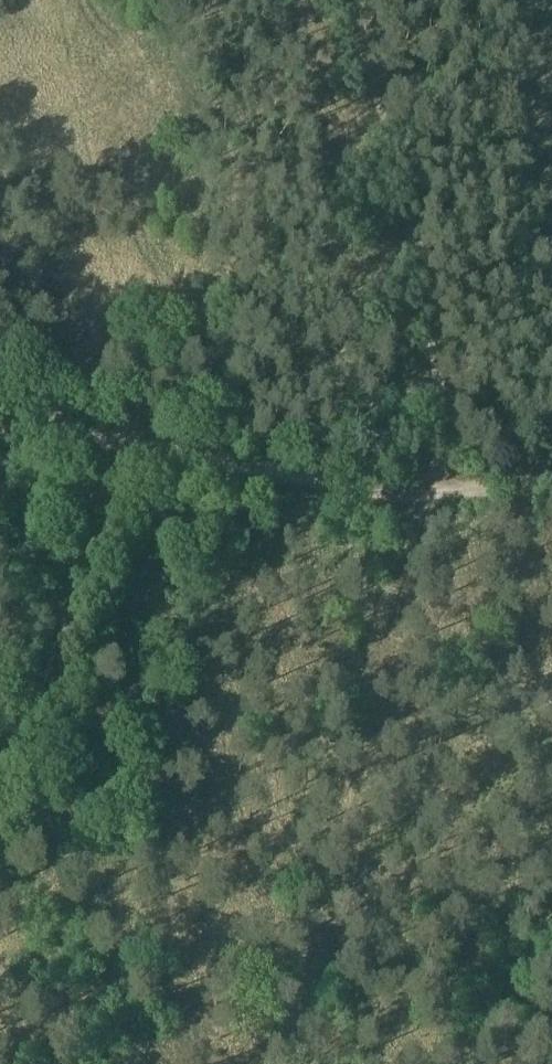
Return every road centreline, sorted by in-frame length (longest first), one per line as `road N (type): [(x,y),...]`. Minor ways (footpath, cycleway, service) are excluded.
road 1 (track): [(551,474),(401,491),(0,432)]
road 2 (track): [(0,734),(116,445)]

